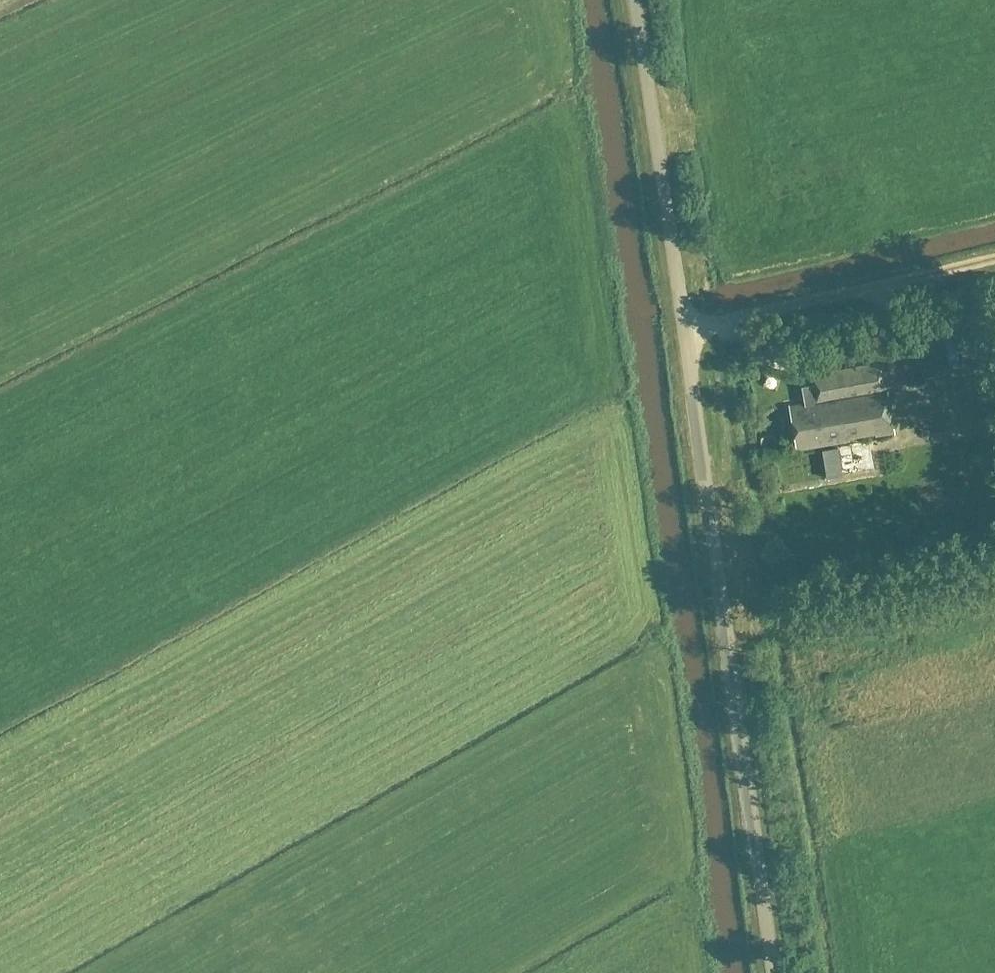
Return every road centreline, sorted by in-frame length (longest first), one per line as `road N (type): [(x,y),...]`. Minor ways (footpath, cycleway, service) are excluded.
road 1 (unclassified): [(777,972),(630,0)]
road 2 (track): [(994,252),(683,325)]

